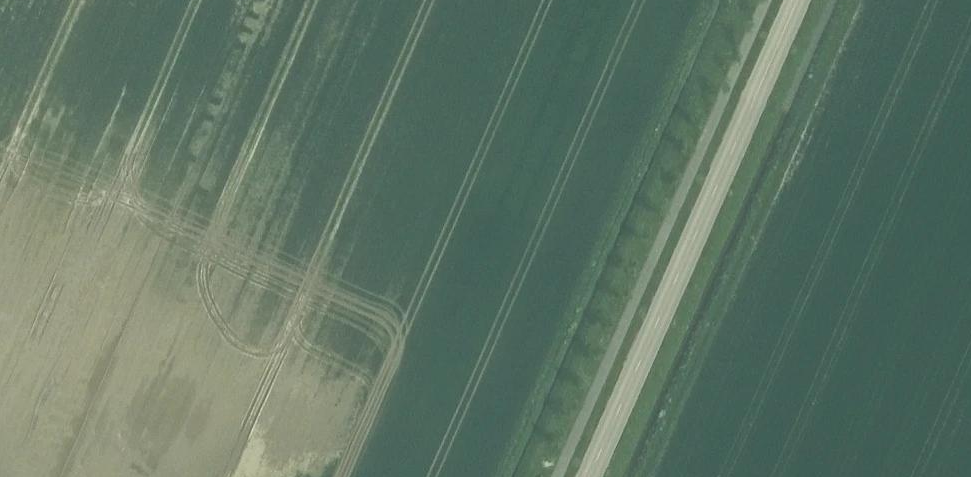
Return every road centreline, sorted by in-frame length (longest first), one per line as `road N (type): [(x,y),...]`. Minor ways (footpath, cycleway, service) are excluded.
road 1 (secondary): [(587,476),(798,0)]

